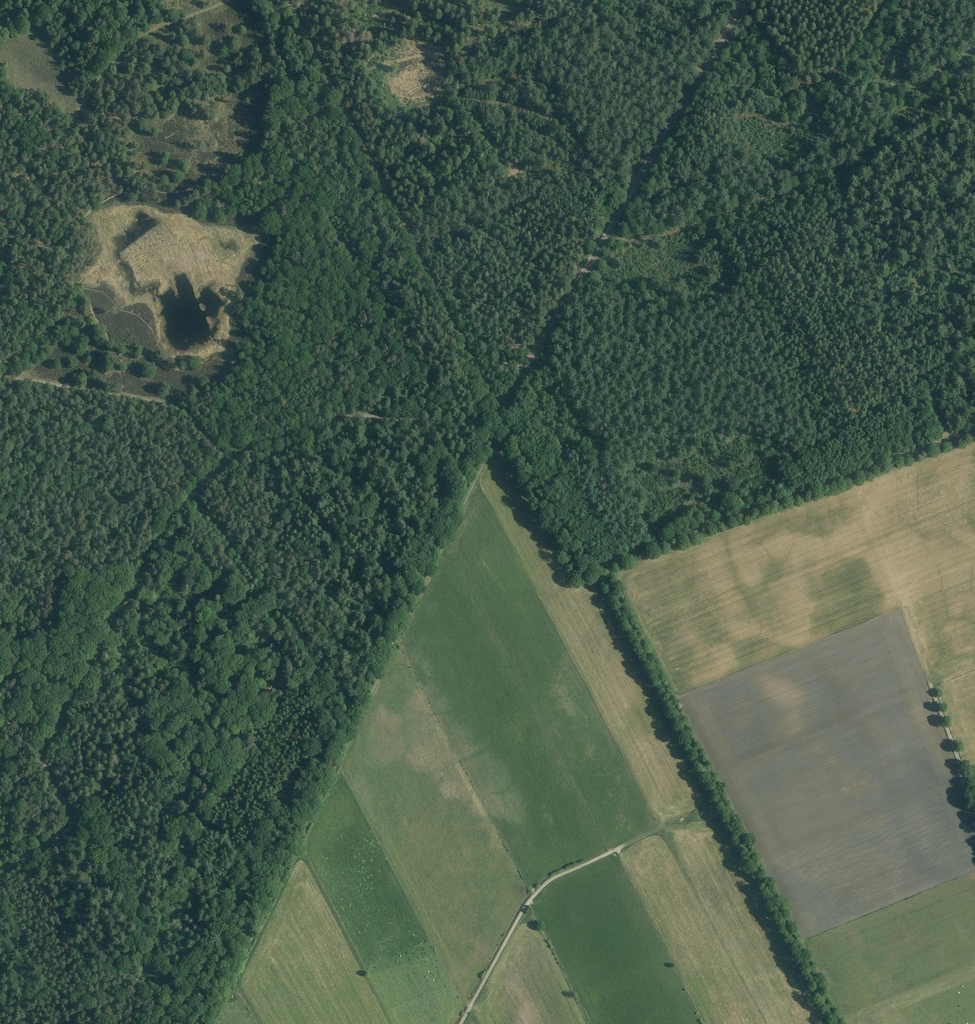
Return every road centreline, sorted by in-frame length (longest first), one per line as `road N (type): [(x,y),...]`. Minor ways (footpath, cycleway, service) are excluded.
road 1 (track): [(315,426),(253,444),(161,531),(44,756),(73,823)]
road 2 (track): [(837,1023),(600,567)]
road 3 (track): [(600,567),(947,439)]
road 4 (track): [(461,1023),(540,889),(660,827)]
road 5 (track): [(604,237),(745,0)]
road 6 (track): [(839,173),(885,328),(940,424)]
road 7 (track): [(236,457),(198,418),(159,403),(0,379)]
road 8 (track): [(389,198),(499,413)]
road 9 (track): [(732,0),(821,114),(839,173)]
road 10 (track): [(499,413),(604,237)]
road 11 (track): [(499,413),(464,424),(362,415),(315,426)]
road 12 (track): [(304,645),(194,494)]
road 13 (track): [(600,567),(552,514),(499,413)]
road 14 (track): [(974,798),(932,685)]

